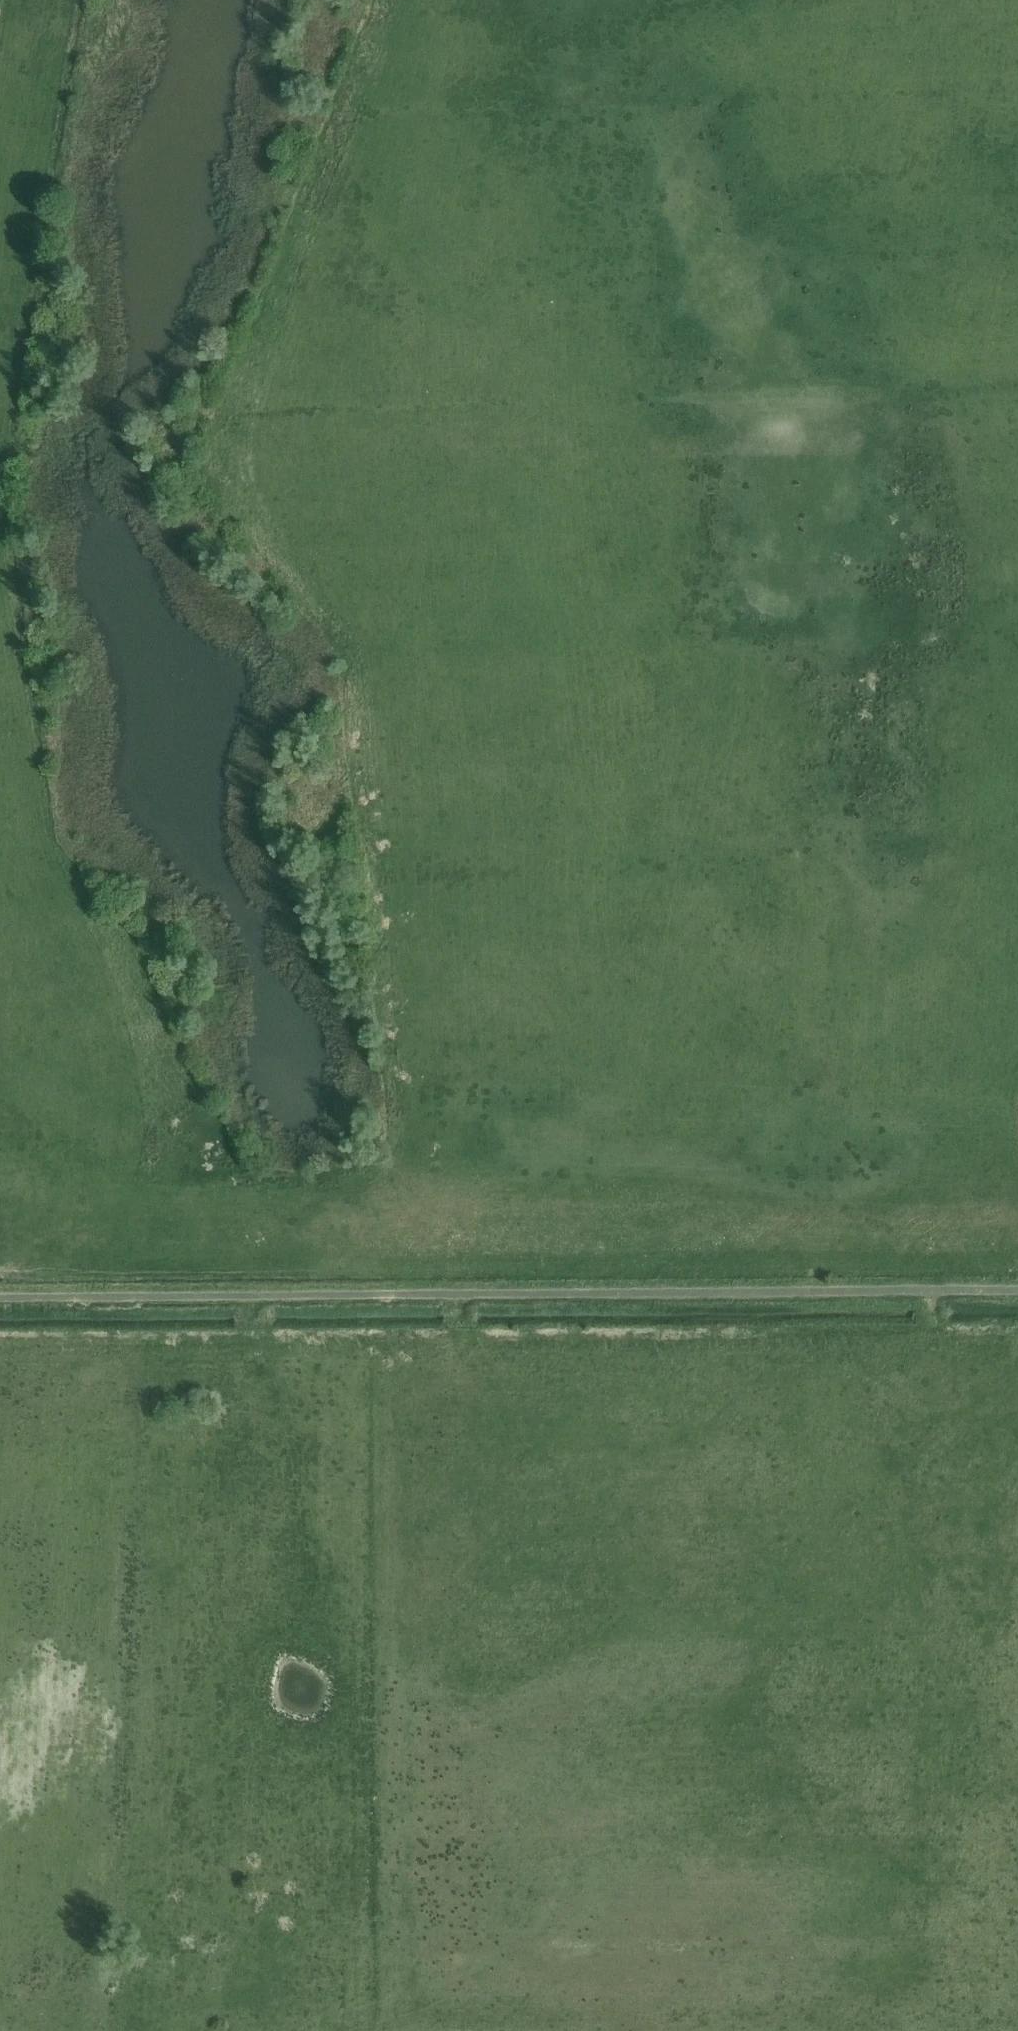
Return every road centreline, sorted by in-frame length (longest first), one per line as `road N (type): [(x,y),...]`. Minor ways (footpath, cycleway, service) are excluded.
road 1 (unclassified): [(0,1309),(1017,1295)]

